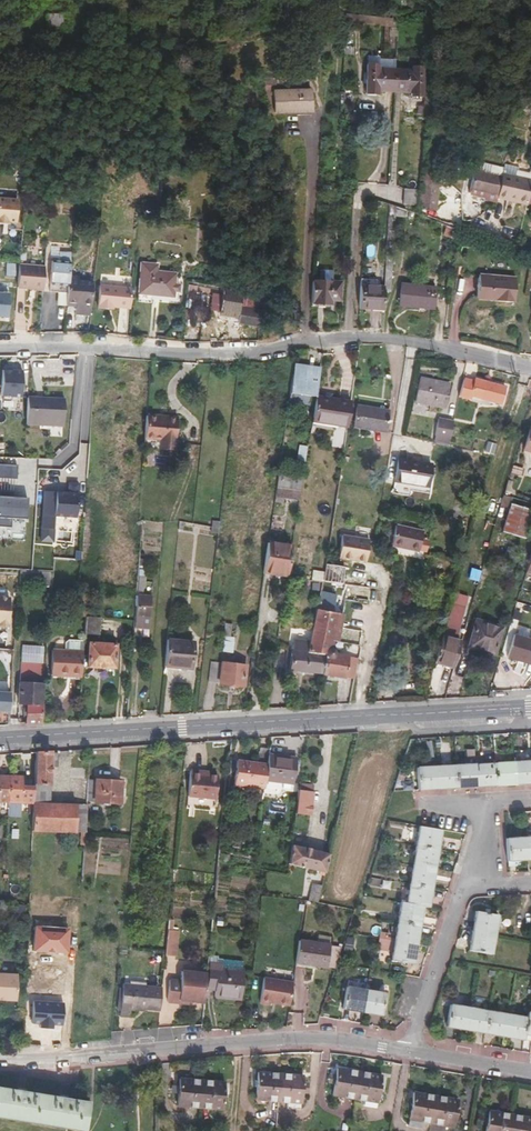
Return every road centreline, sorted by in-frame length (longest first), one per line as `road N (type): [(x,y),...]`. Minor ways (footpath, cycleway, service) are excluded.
road 1 (residential): [(530,370),(350,335),(271,355),(0,353)]
road 2 (secondary): [(0,740),(530,707)]
road 3 (residential): [(410,1052),(317,1040),(0,1059)]
road 4 (residential): [(410,1052),(462,889),(530,885)]
road 5 (residential): [(530,1072),(410,1052)]

